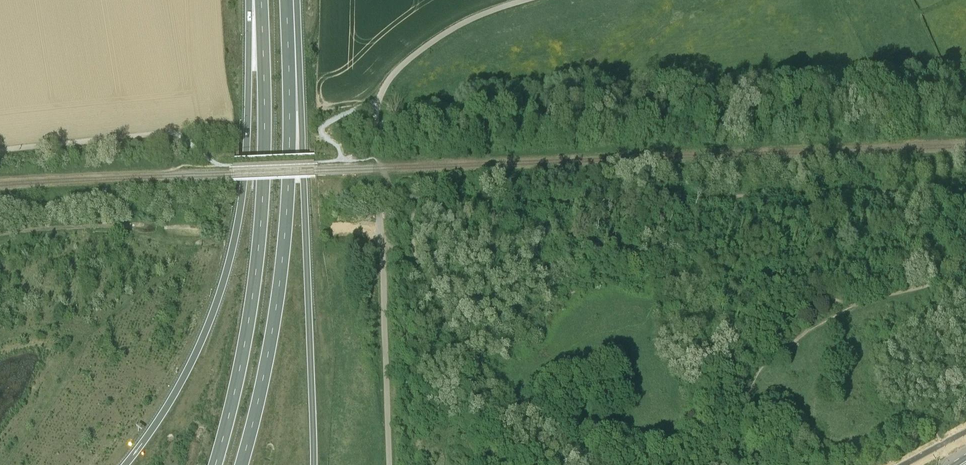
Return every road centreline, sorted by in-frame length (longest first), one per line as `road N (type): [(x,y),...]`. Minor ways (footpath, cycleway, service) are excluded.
road 1 (trunk): [(257,0),(243,185),(229,261),(190,365),(125,464)]
road 2 (trunk): [(261,0),(264,176),(255,273),(214,464)]
road 3 (trunk): [(241,464),(259,402),(284,249),(289,74)]
road 4 (trunk): [(314,464),(304,183),(289,74)]
road 5 (track): [(0,235),(153,227)]

